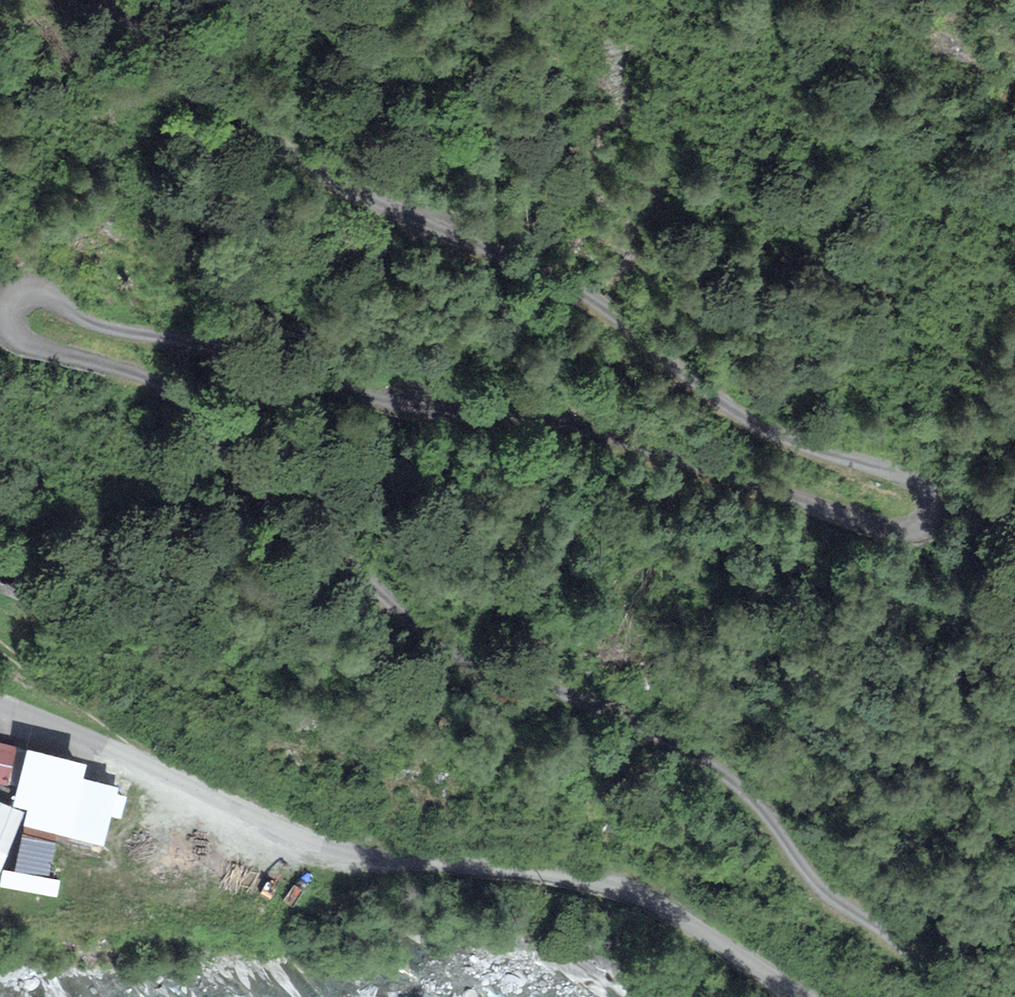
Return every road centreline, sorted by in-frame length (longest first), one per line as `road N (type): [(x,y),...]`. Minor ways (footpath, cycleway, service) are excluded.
road 1 (track): [(946,996),(902,945),(823,893),(731,782),(624,717),(454,652),(405,618),(189,402),(18,339),(0,314),(3,299),(30,287),(88,323),(215,348),(416,409),(590,430),(878,527),(921,532),(933,525),(938,512),(924,487),(773,436),(593,303),(328,178),(107,0)]
road 2 (unclassified): [(798,996),(623,886),(326,847),(0,709)]

